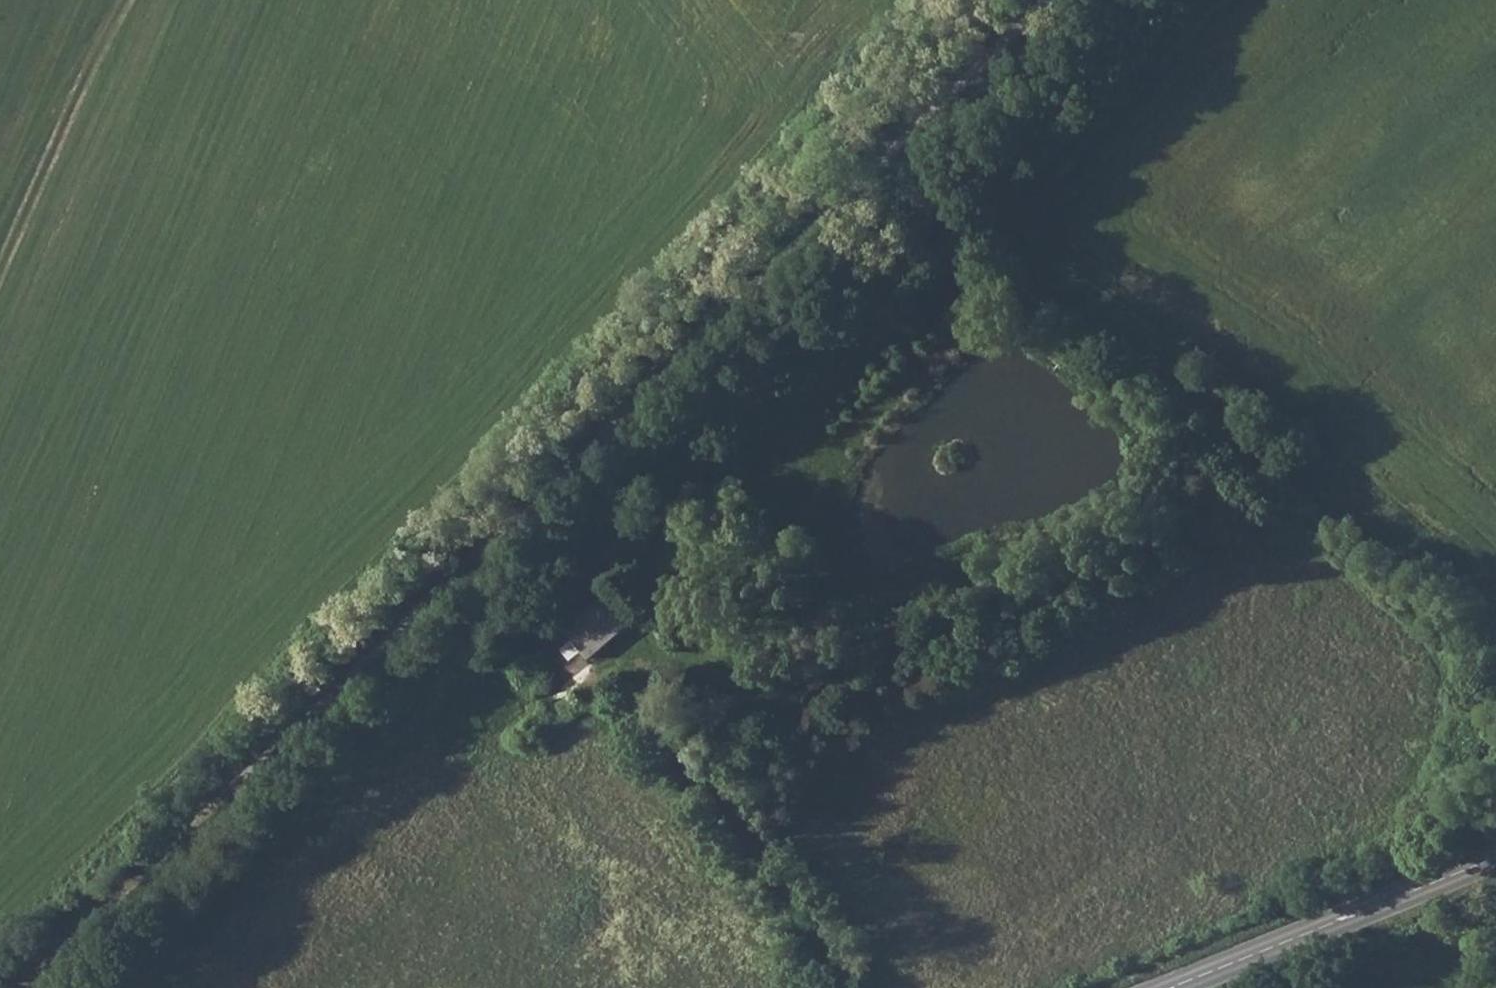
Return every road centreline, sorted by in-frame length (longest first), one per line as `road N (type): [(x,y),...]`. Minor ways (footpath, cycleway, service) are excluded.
road 1 (track): [(626,669),(846,987)]
road 2 (secondary): [(1495,858),(1170,987)]

